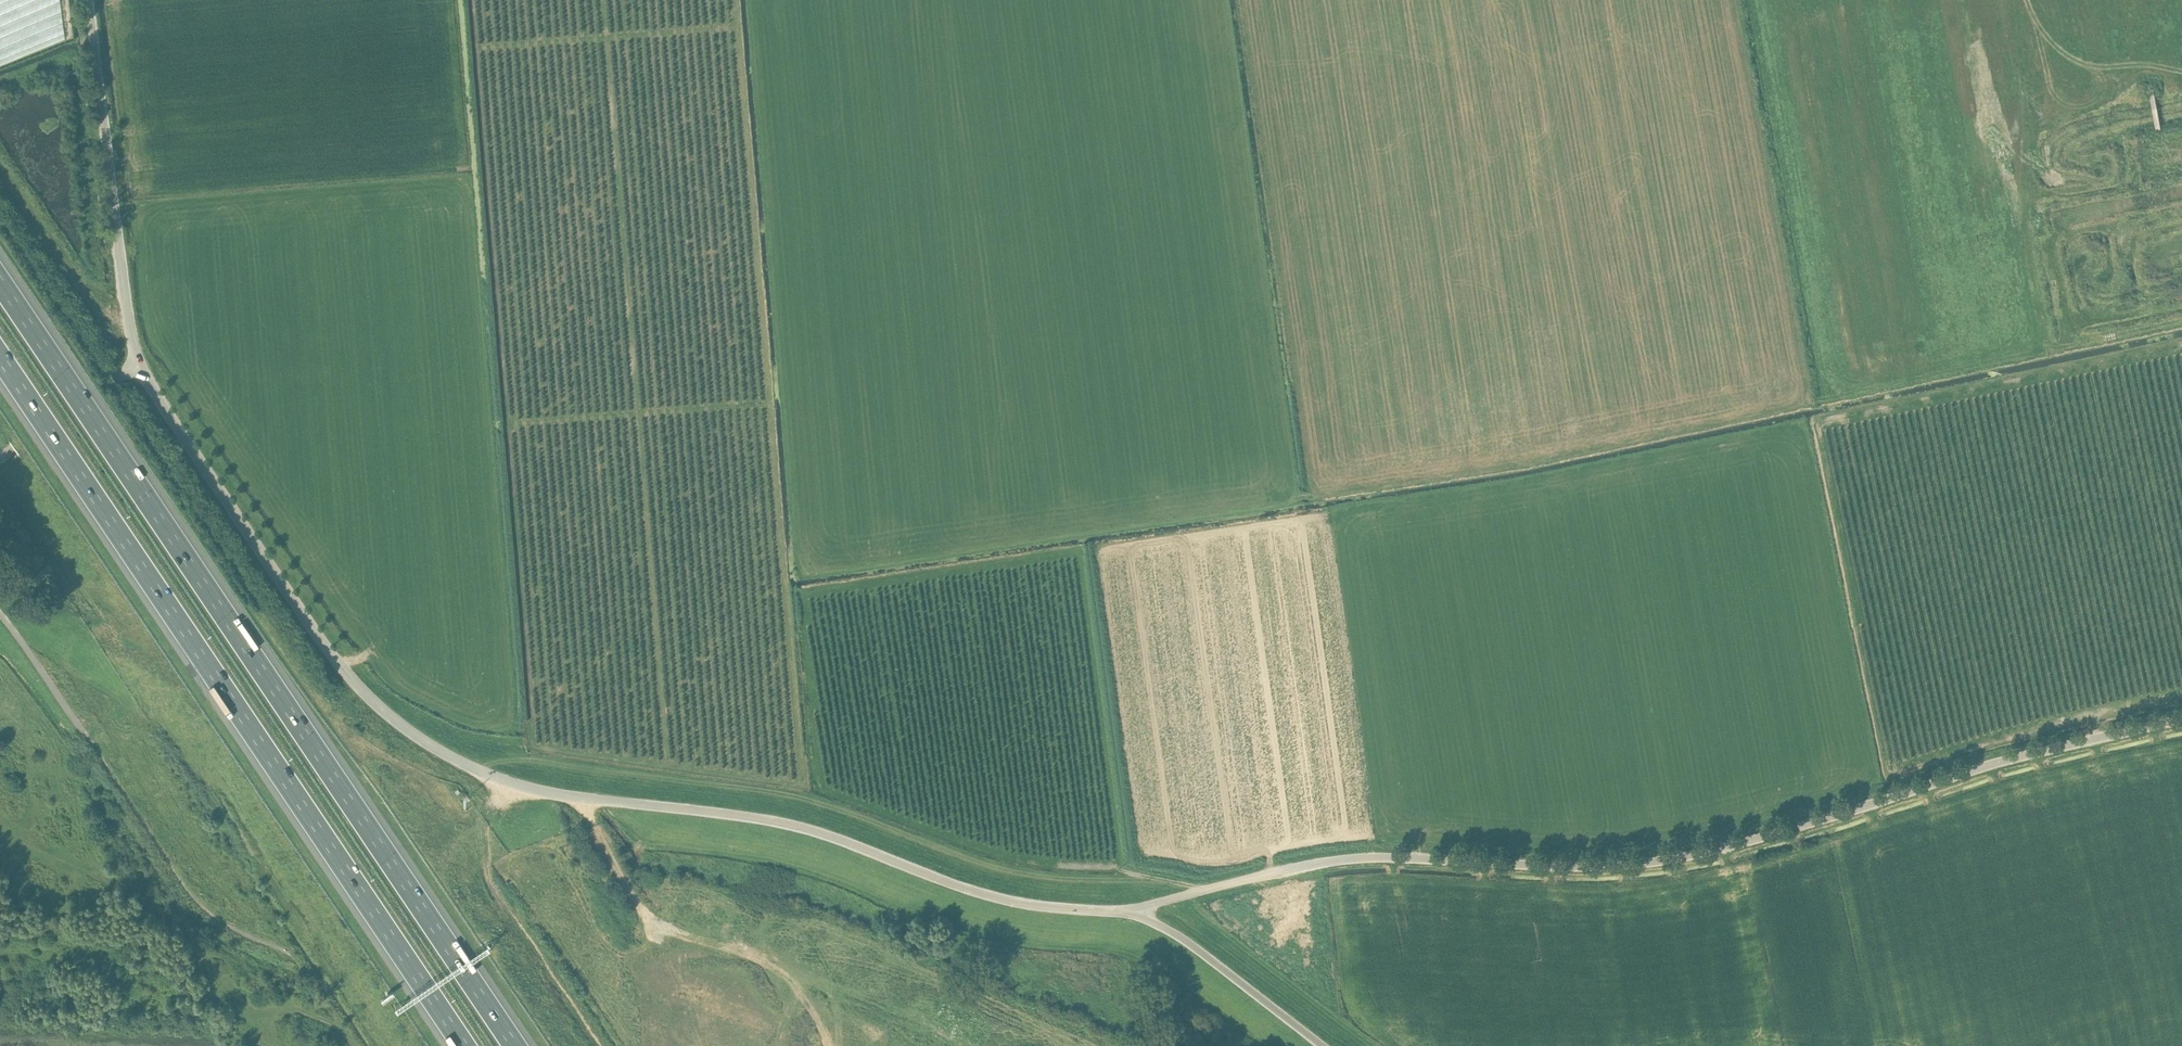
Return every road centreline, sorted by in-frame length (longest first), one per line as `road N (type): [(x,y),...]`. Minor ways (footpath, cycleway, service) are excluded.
road 1 (tertiary): [(1136,908),(1031,906),(843,836),(527,790),(426,744),(336,664),(138,366)]
road 2 (tertiary): [(1136,908),(1300,865),(1352,860),(1578,868),(1708,852),(2181,721)]
road 3 (motorway): [(515,1045),(0,284)]
road 4 (motorway): [(0,359),(465,1045)]
road 5 (tertiary): [(138,366),(88,0)]
road 6 (track): [(296,964),(224,934),(183,893),(97,763)]
road 7 (unclassified): [(1321,1045),(1136,908)]
road 8 (unclassified): [(97,763),(0,617)]
road 9 (unclassified): [(0,456),(138,366)]

